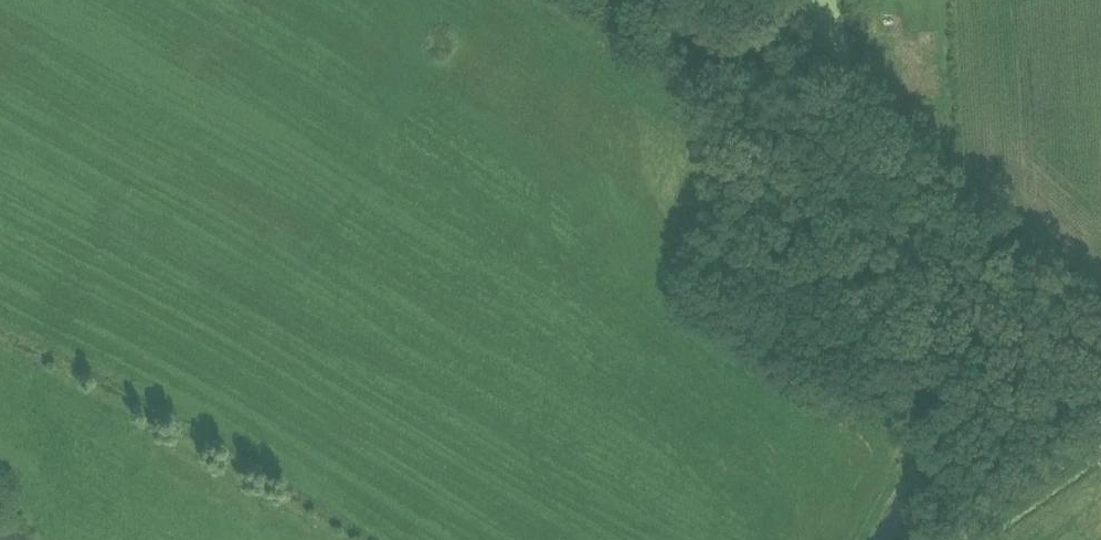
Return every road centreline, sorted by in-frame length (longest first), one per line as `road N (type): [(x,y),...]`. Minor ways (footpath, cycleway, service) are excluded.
road 1 (tertiary): [(958,539),(1014,487),(1100,434)]

